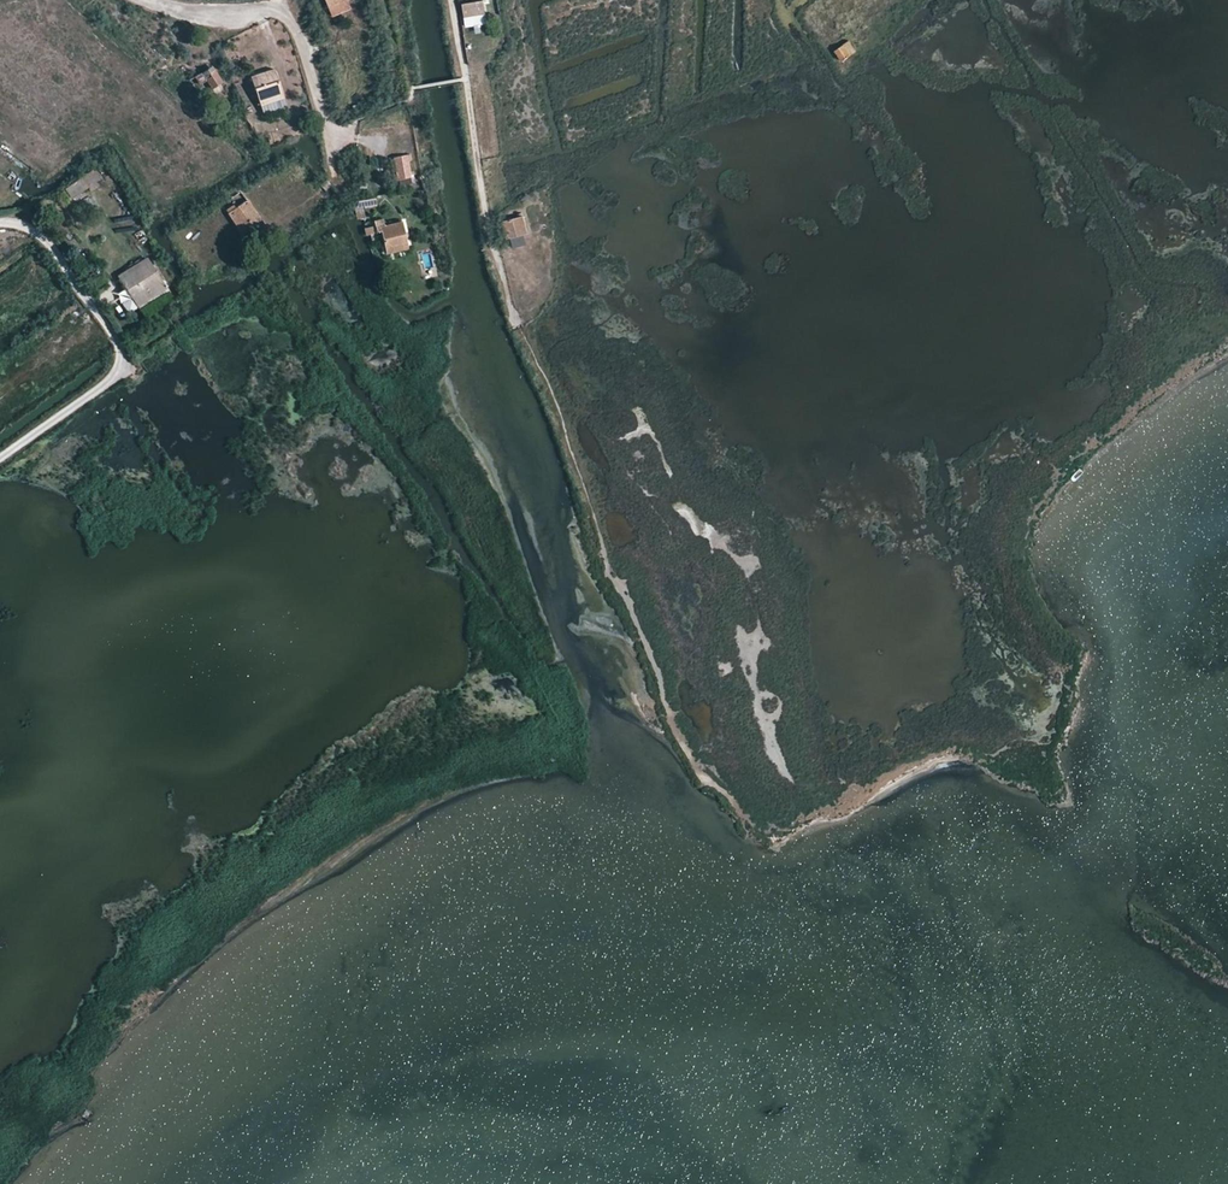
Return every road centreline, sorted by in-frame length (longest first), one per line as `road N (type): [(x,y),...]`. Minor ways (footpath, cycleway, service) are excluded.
road 1 (track): [(0,460),(116,377),(121,351),(49,243),(21,225),(0,223)]
road 2 (track): [(328,140),(285,13),(147,0)]
road 3 (track): [(490,234),(466,80)]

